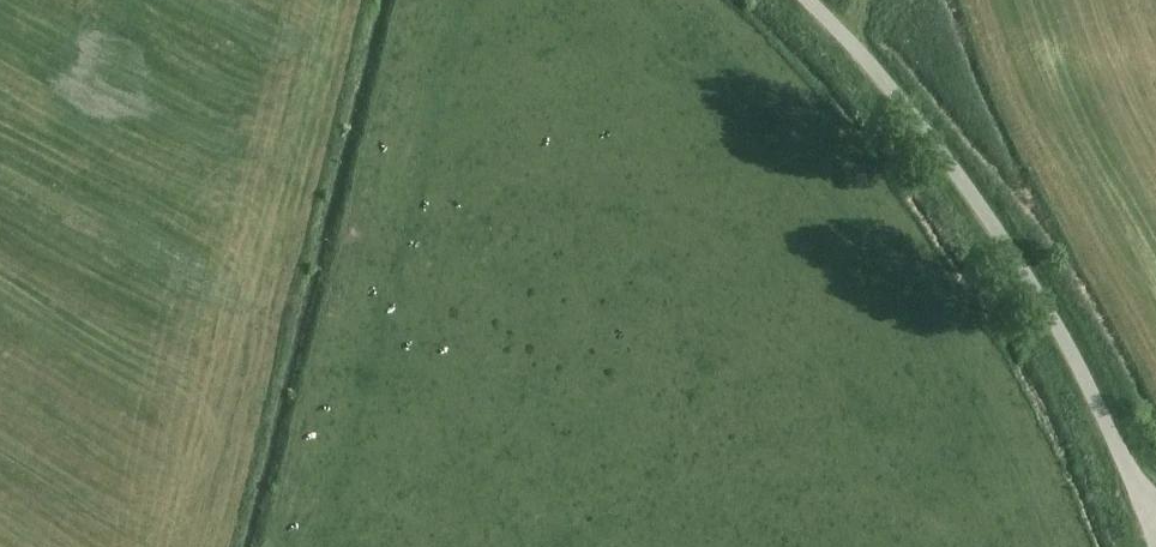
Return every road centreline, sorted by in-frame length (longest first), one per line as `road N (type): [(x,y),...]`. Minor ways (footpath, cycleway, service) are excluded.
road 1 (unclassified): [(804,0),(845,35),(977,198),(1135,476),(1155,531)]

